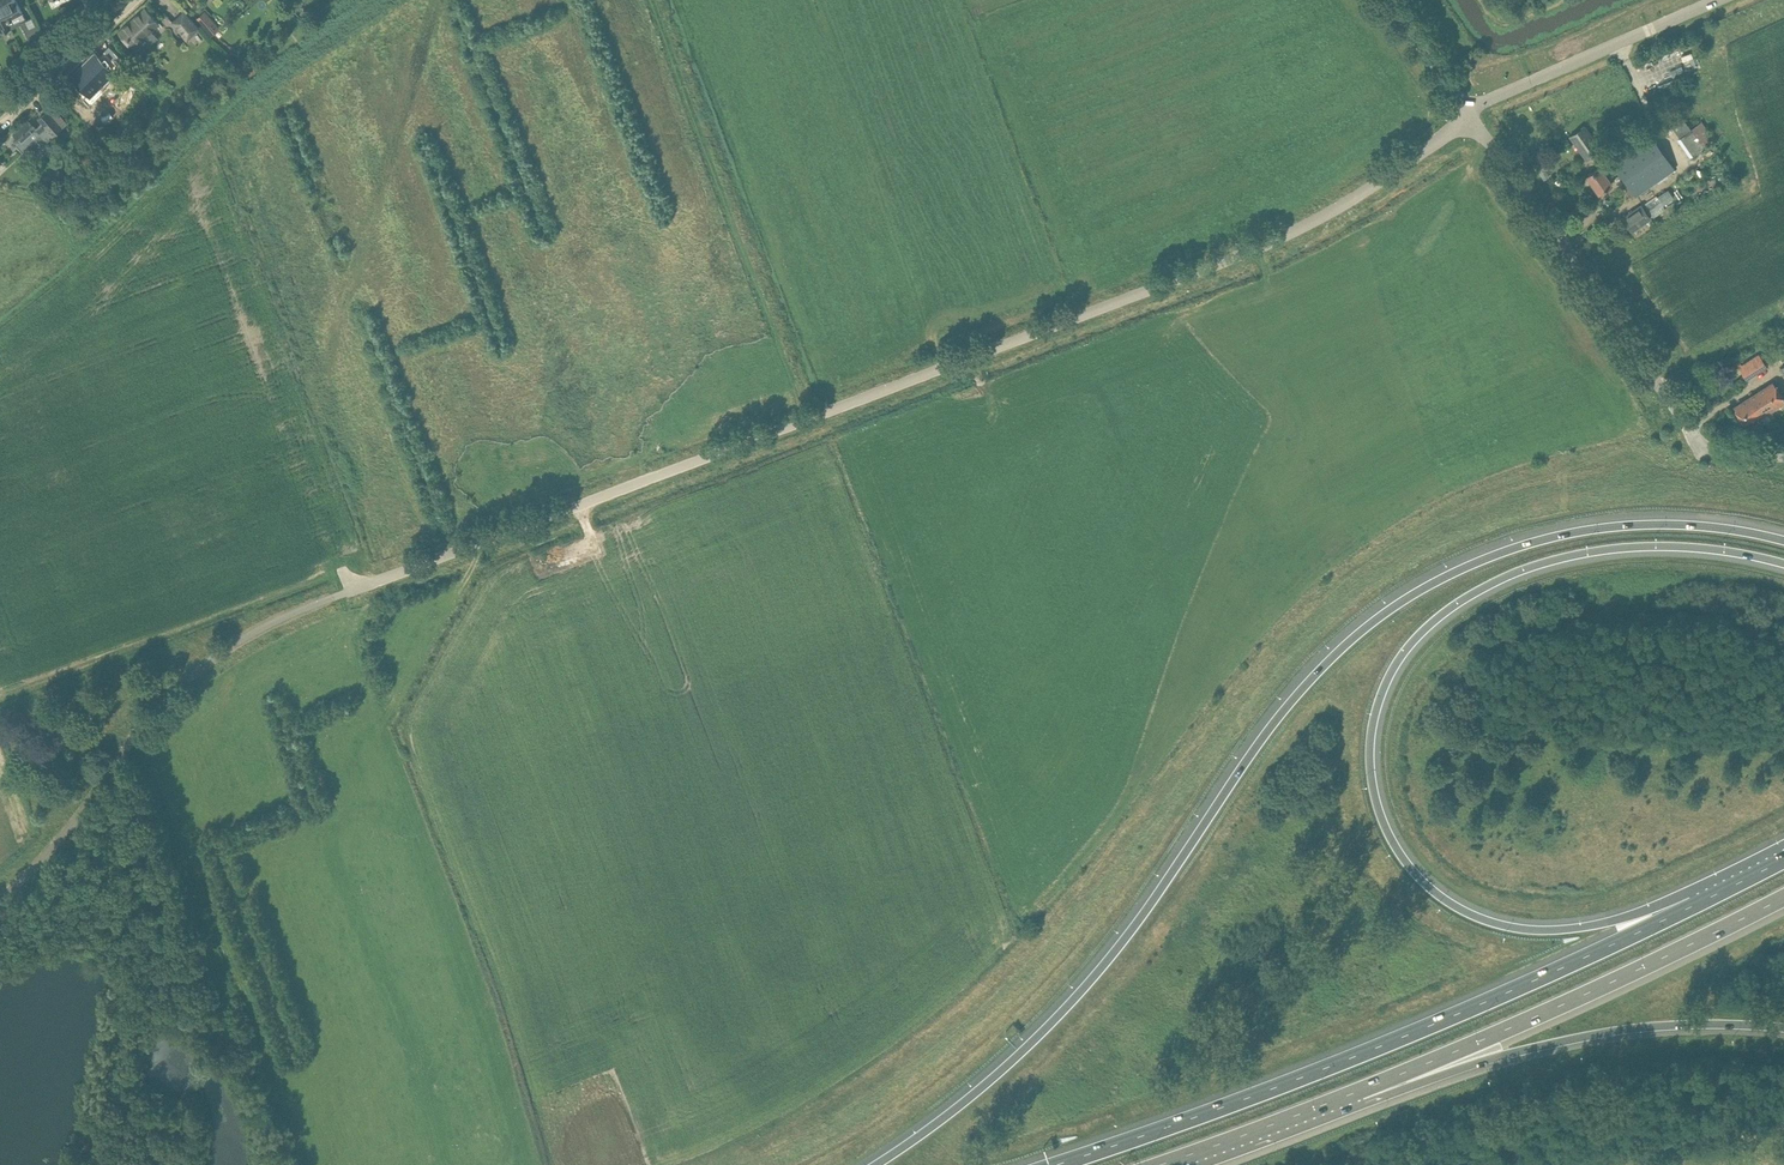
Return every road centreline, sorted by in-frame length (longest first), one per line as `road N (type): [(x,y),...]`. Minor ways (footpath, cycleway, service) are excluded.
road 1 (unclassified): [(344,594),(1290,241),(1358,203),(1470,118)]
road 2 (motorway): [(1783,540),(1684,524),(1609,526),(1500,552),(1399,603),(1290,703),(1118,948),(1051,1025),(974,1096),(876,1164)]
road 3 (motorway): [(1705,900),(1569,929),(1504,926),(1469,914),(1418,877),(1388,834),(1373,785),(1372,730),(1406,647),(1458,601),(1525,568),(1643,546),(1783,564)]
road 4 (motorway): [(1705,900),(1349,1060),(1057,1164)]
road 5 (motorway): [(1357,1093),(1783,897)]
road 6 (unclassified): [(1736,455),(1699,443),(1470,118)]
road 7 (motorway): [(1357,1093),(1629,1030),(1783,1027)]
road 8 (track): [(125,748),(214,994),(214,1060)]
road 9 (unclassified): [(1470,118),(1480,102),(1712,0)]
road 10 (motorway): [(1161,1164),(1357,1093)]
road 11 (residential): [(0,125),(137,0)]
road 12 (unclassified): [(1470,118),(1389,0)]

